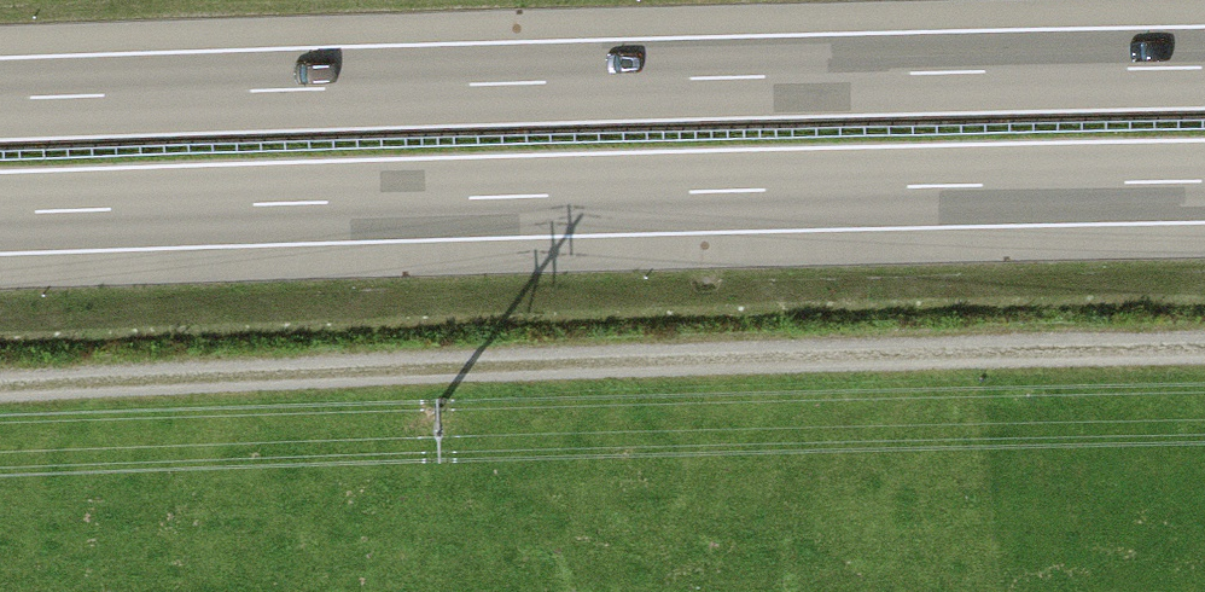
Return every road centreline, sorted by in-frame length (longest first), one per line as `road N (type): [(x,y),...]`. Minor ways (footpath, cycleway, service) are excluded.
road 1 (track): [(0,395),(468,374),(1204,360)]
road 2 (motorway): [(1204,68),(0,100)]
road 3 (motorway): [(0,213),(1204,182)]

